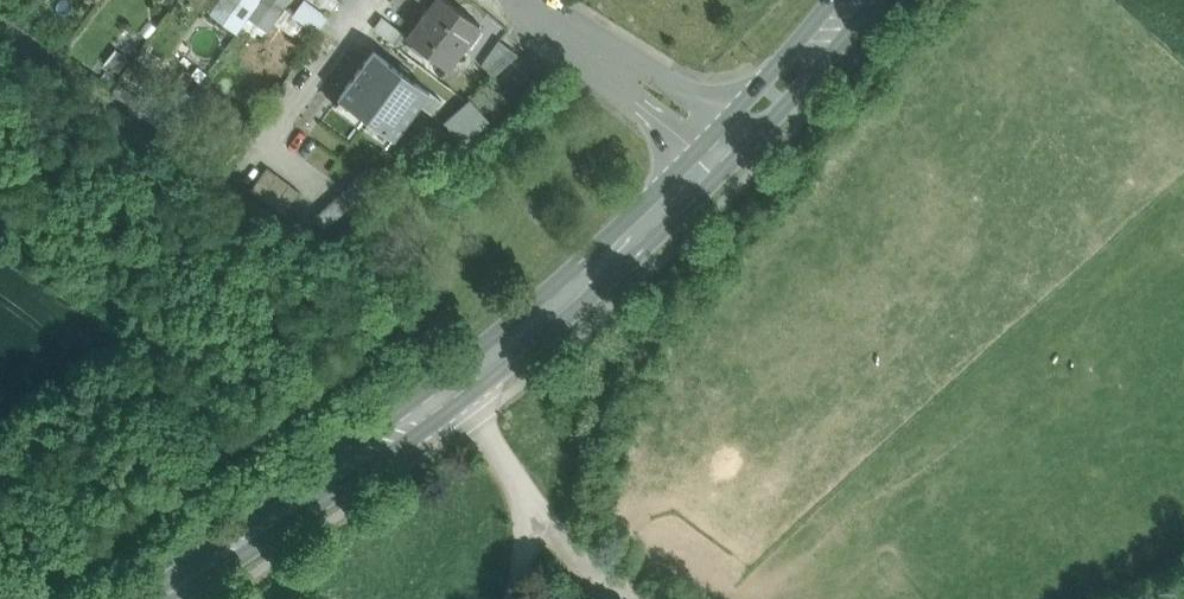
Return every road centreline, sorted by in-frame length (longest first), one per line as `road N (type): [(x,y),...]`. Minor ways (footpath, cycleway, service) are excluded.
road 1 (primary): [(454,389),(631,248),(725,147)]
road 2 (primary): [(160,598),(454,389)]
road 3 (residential): [(528,0),(725,147)]
road 4 (primary): [(725,147),(850,0)]
road 5 (unclassified): [(533,502),(644,598)]
road 6 (unclassified): [(454,389),(533,502)]

